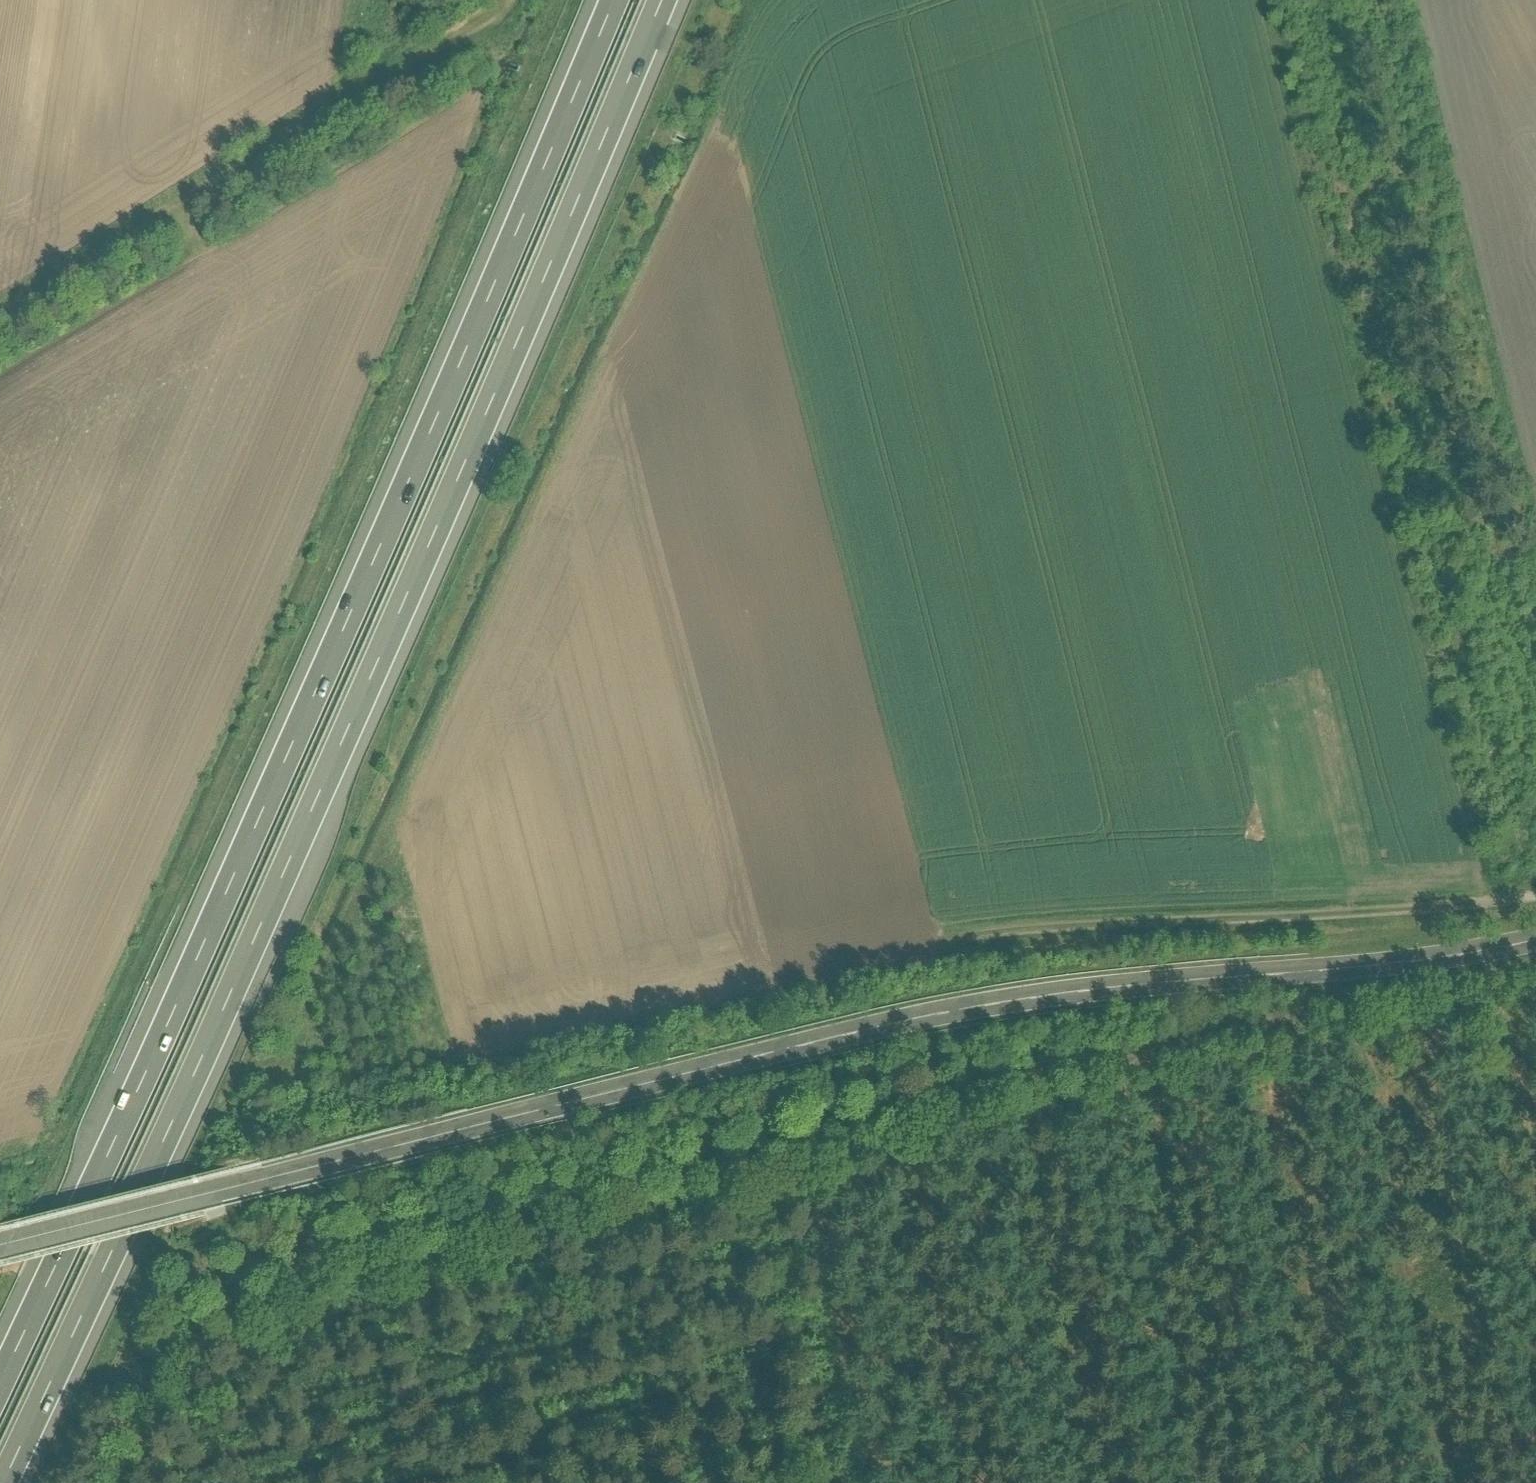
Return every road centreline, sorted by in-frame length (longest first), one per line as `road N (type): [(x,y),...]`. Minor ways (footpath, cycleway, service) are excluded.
road 1 (motorway): [(6,1482),(383,658),(664,0)]
road 2 (tertiary): [(1535,939),(1096,986),(936,1015),(0,1245)]
road 3 (motorway): [(617,0),(350,623),(0,1392)]
road 4 (track): [(0,316),(497,16),(506,0)]
road 5 (track): [(1535,890),(1009,939)]

